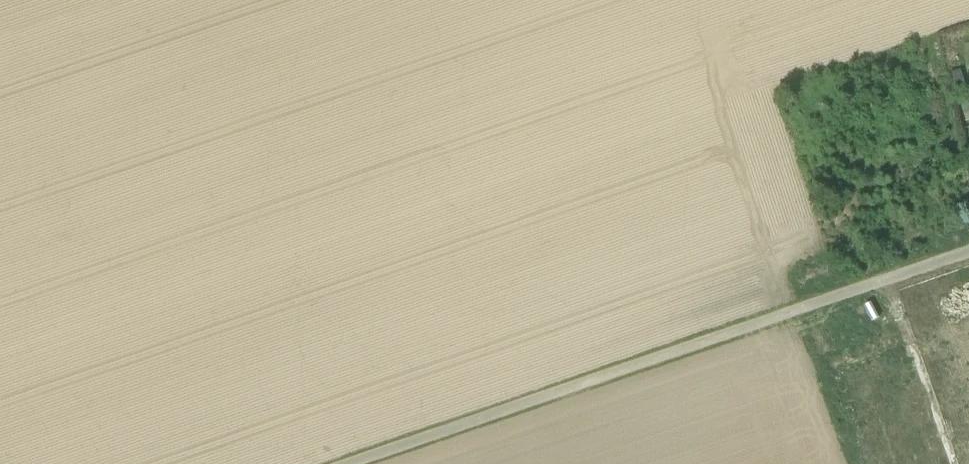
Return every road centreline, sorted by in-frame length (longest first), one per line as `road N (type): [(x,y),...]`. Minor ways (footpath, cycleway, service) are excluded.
road 1 (track): [(352,463),(968,252)]

